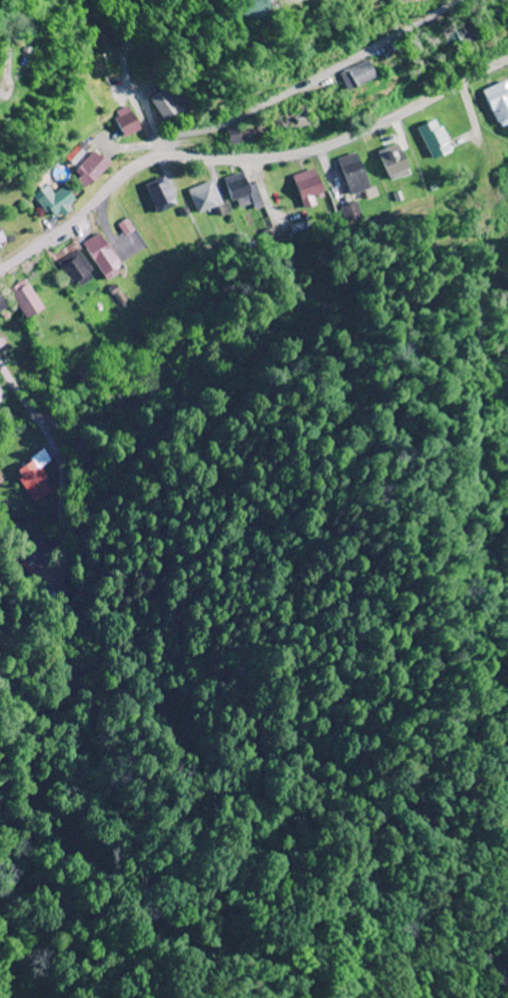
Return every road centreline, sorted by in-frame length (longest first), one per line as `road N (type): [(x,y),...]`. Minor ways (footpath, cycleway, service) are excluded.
road 1 (residential): [(154,158),(230,166),(298,154),(507,64)]
road 2 (residential): [(154,158),(461,0)]
road 3 (residential): [(52,448),(107,410),(199,383),(252,347)]
road 4 (residential): [(0,275),(154,158)]

